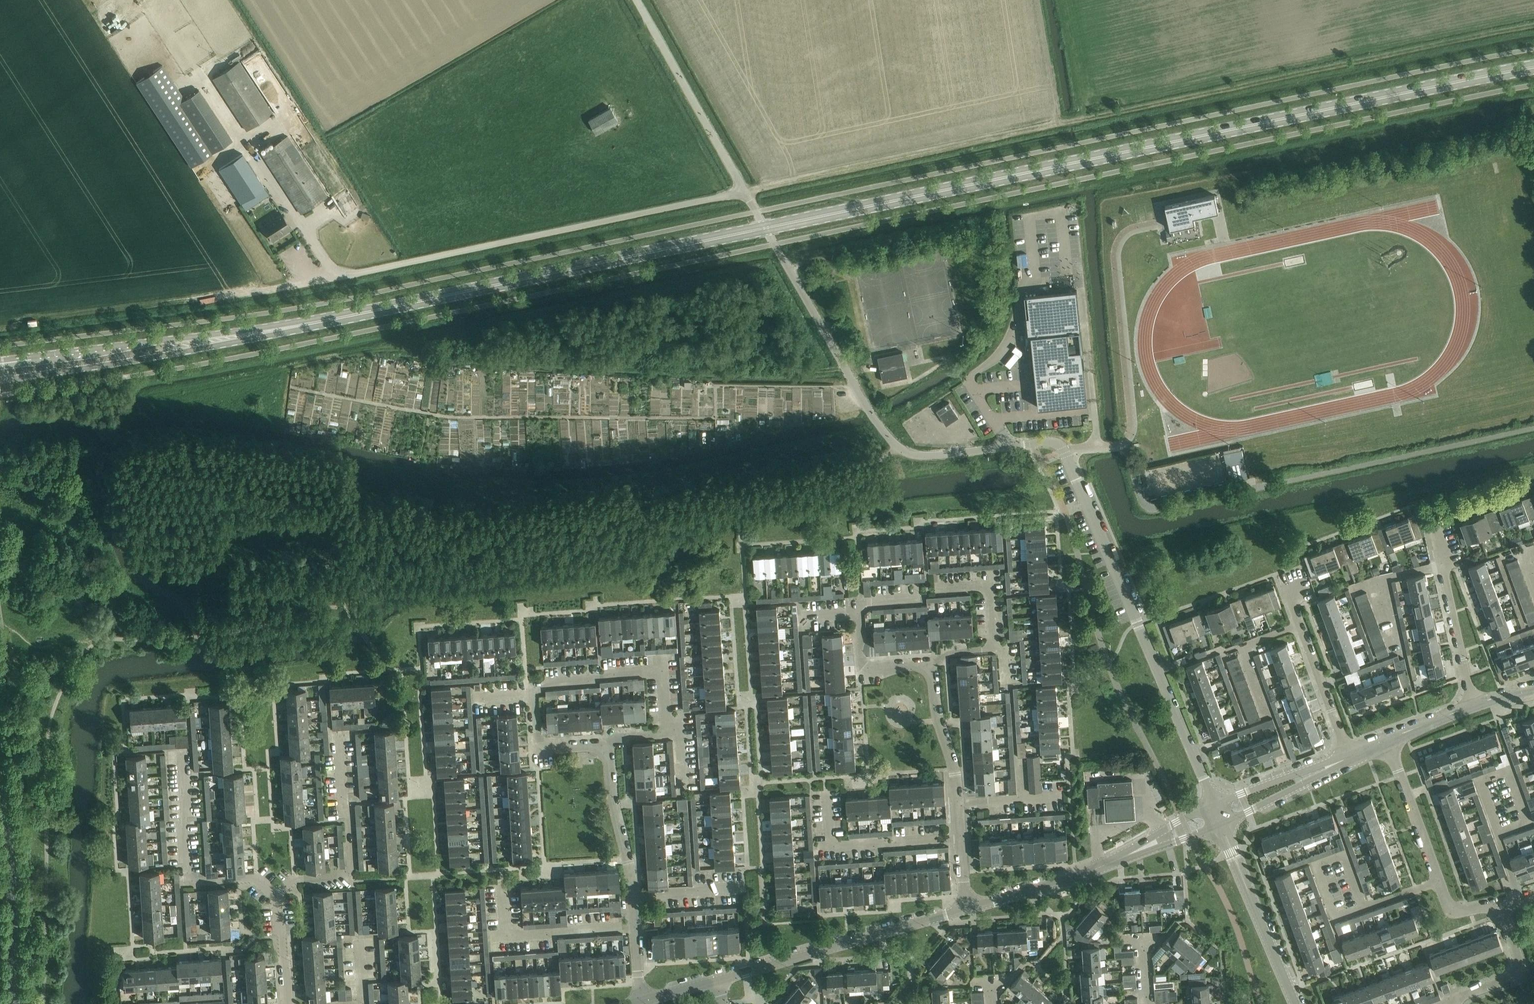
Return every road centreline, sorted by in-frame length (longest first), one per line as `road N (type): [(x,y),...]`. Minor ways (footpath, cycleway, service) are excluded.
road 1 (track): [(745,192),(1533,23)]
road 2 (primary): [(811,217),(1533,67)]
road 3 (primary): [(262,331),(715,237)]
road 4 (unclassified): [(745,192),(339,276)]
road 5 (unclassified): [(768,232),(894,446),(928,455),(1033,443)]
road 6 (unclassified): [(1214,803),(1065,454)]
road 7 (track): [(339,276),(25,319)]
road 8 (residential): [(604,748),(540,748),(534,690),(662,671),(667,734)]
road 9 (track): [(1533,427),(1249,489)]
road 10 (tertiary): [(14,1003),(13,825),(0,724)]
road 11 (primary): [(0,379),(262,331)]
road 12 (primary): [(262,331),(0,360)]
road 13 (unclassified): [(715,980),(967,907)]
road 14 (residential): [(277,896),(256,879),(187,882),(181,748)]
road 15 (unclassified): [(1249,489),(1149,508),(1123,445),(1065,454)]
road 16 (residential): [(277,896),(294,879),(344,874),(352,867),(338,731)]
road 17 (unclassified): [(636,0),(745,192)]
road 18 (residential): [(1348,753),(1289,593),(1311,585)]
road 19 (unclassified): [(1296,1003),(1222,825)]
road 20 (residential): [(1473,706),(1434,525)]
road 21 (residential): [(1440,882),(1387,739)]
road 22 (residential): [(633,897),(604,748)]
road 23 (residential): [(1498,904),(1521,965),(1517,977),(1454,1003)]
road 24 (unclassified): [(1222,825),(1349,759)]
road 25 (unclassified): [(1348,753),(1214,803)]
road 26 (residential): [(958,801),(929,665)]
road 27 (unclassified): [(967,907),(1097,867)]
road 28 (unclassified): [(1214,803),(1097,867)]
road 29 (unclassified): [(1097,867),(1222,825)]
road 30 (residential): [(829,846),(960,839)]
road 31 (residential): [(635,926),(506,936)]

